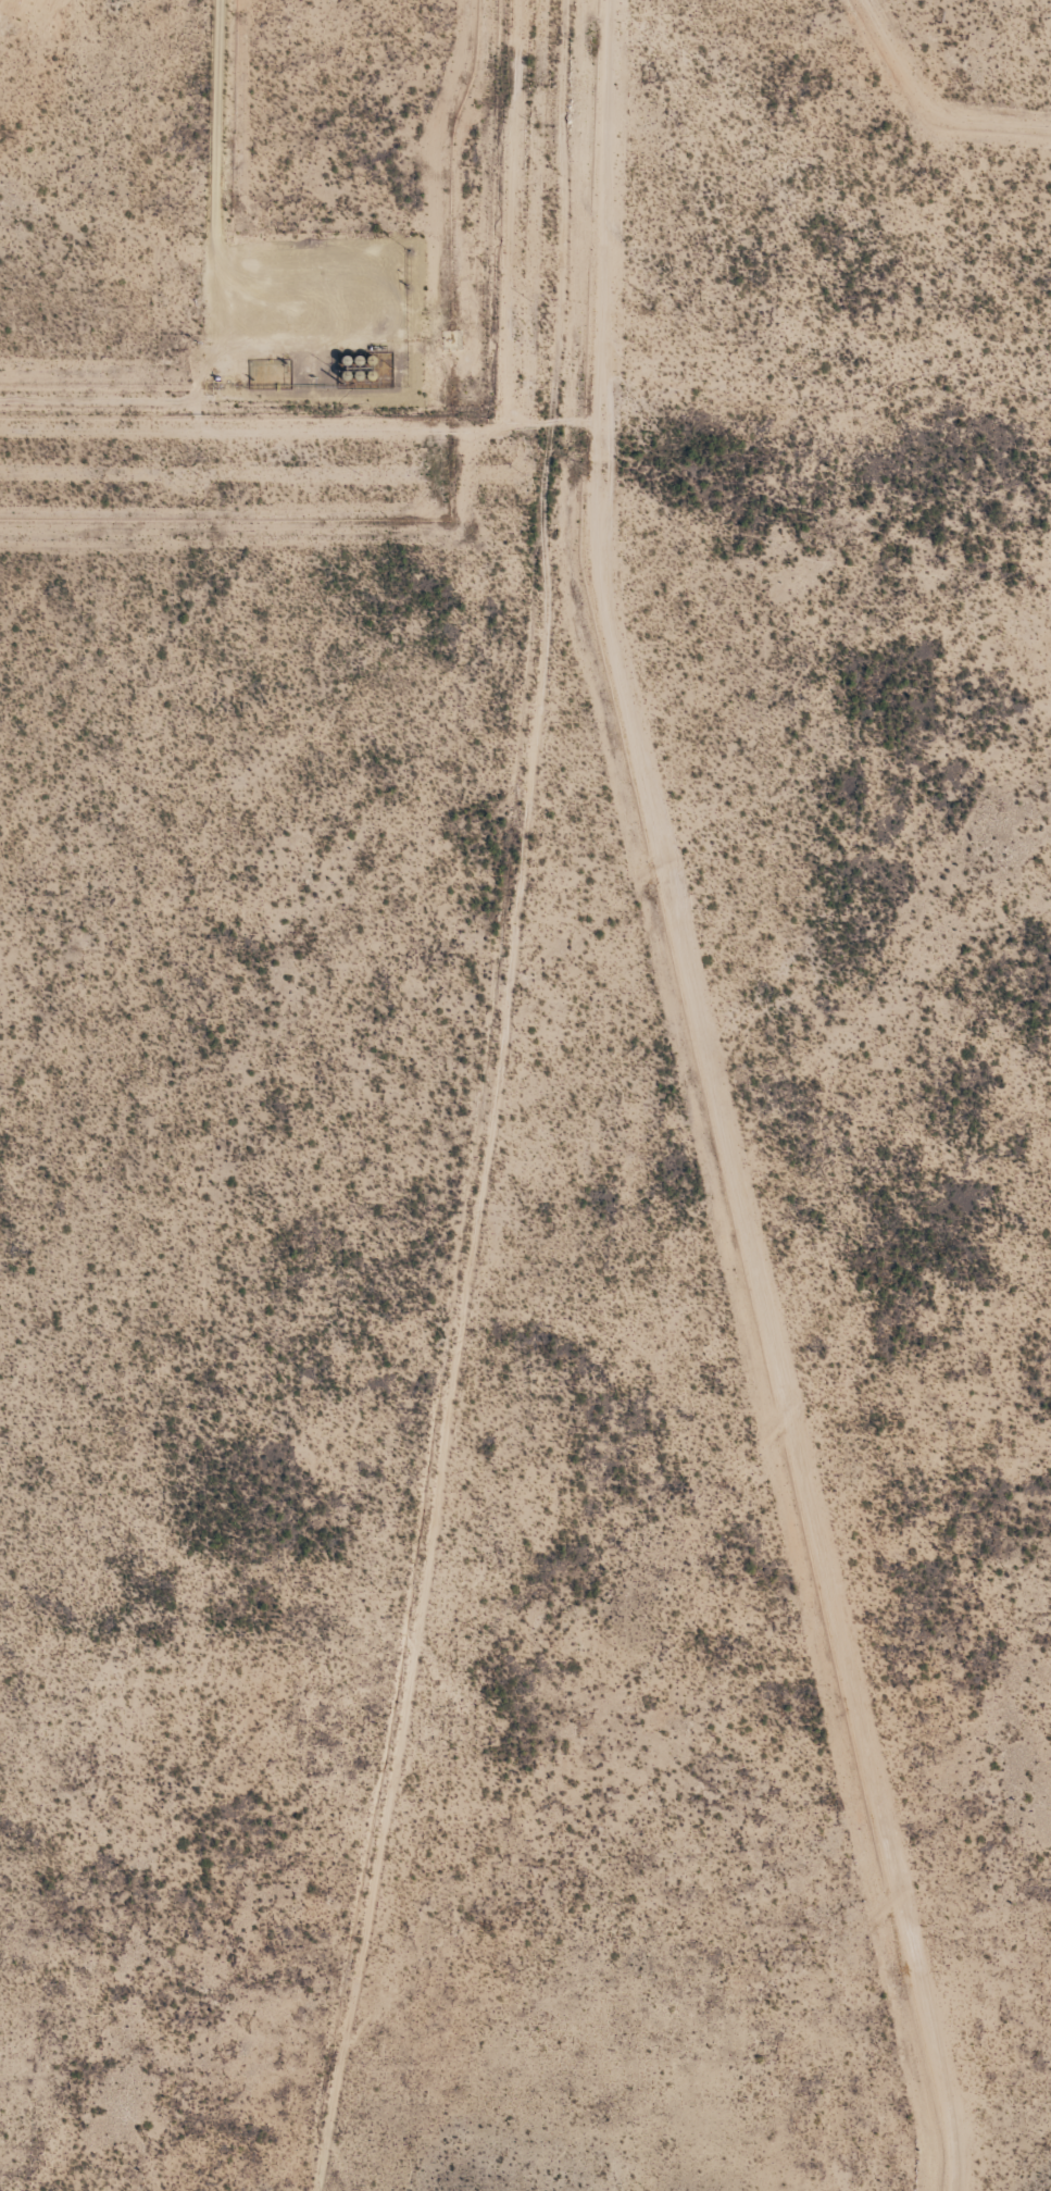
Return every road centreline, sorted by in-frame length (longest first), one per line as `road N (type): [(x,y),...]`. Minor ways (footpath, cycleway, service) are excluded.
road 1 (track): [(311,2190),(410,1429),(518,1007),(562,657),(581,0)]

